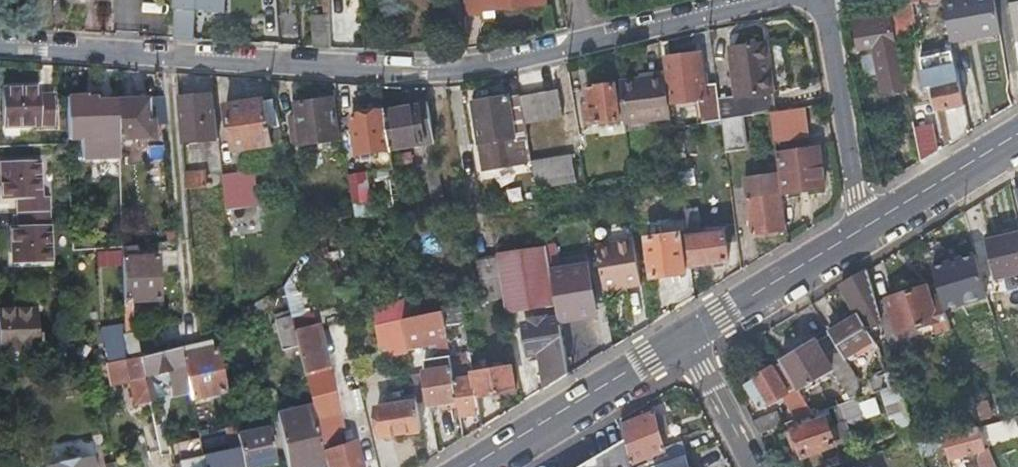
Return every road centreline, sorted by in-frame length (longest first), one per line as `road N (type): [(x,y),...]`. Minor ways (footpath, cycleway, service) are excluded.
road 1 (residential): [(768,0),(442,72),(133,53)]
road 2 (secondary): [(471,466),(683,339)]
road 3 (residential): [(867,227),(822,0)]
road 4 (secondary): [(683,339),(867,227)]
road 5 (secondary): [(867,227),(1017,135)]
road 6 (residential): [(753,466),(683,339)]
road 7 (residential): [(133,53),(0,47)]

